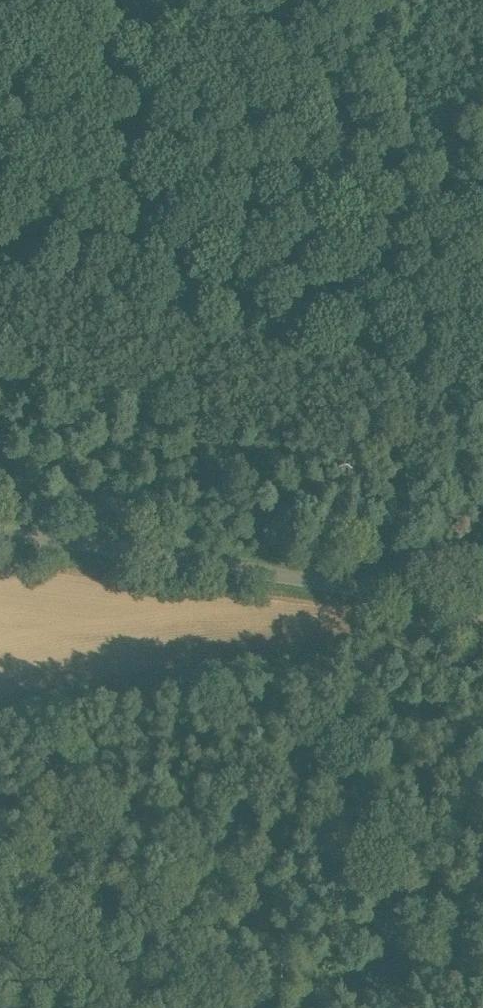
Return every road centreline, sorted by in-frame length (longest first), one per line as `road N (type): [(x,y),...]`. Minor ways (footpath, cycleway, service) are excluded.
road 1 (track): [(0,243),(482,365)]
road 2 (unclassified): [(482,611),(434,591),(0,526)]

